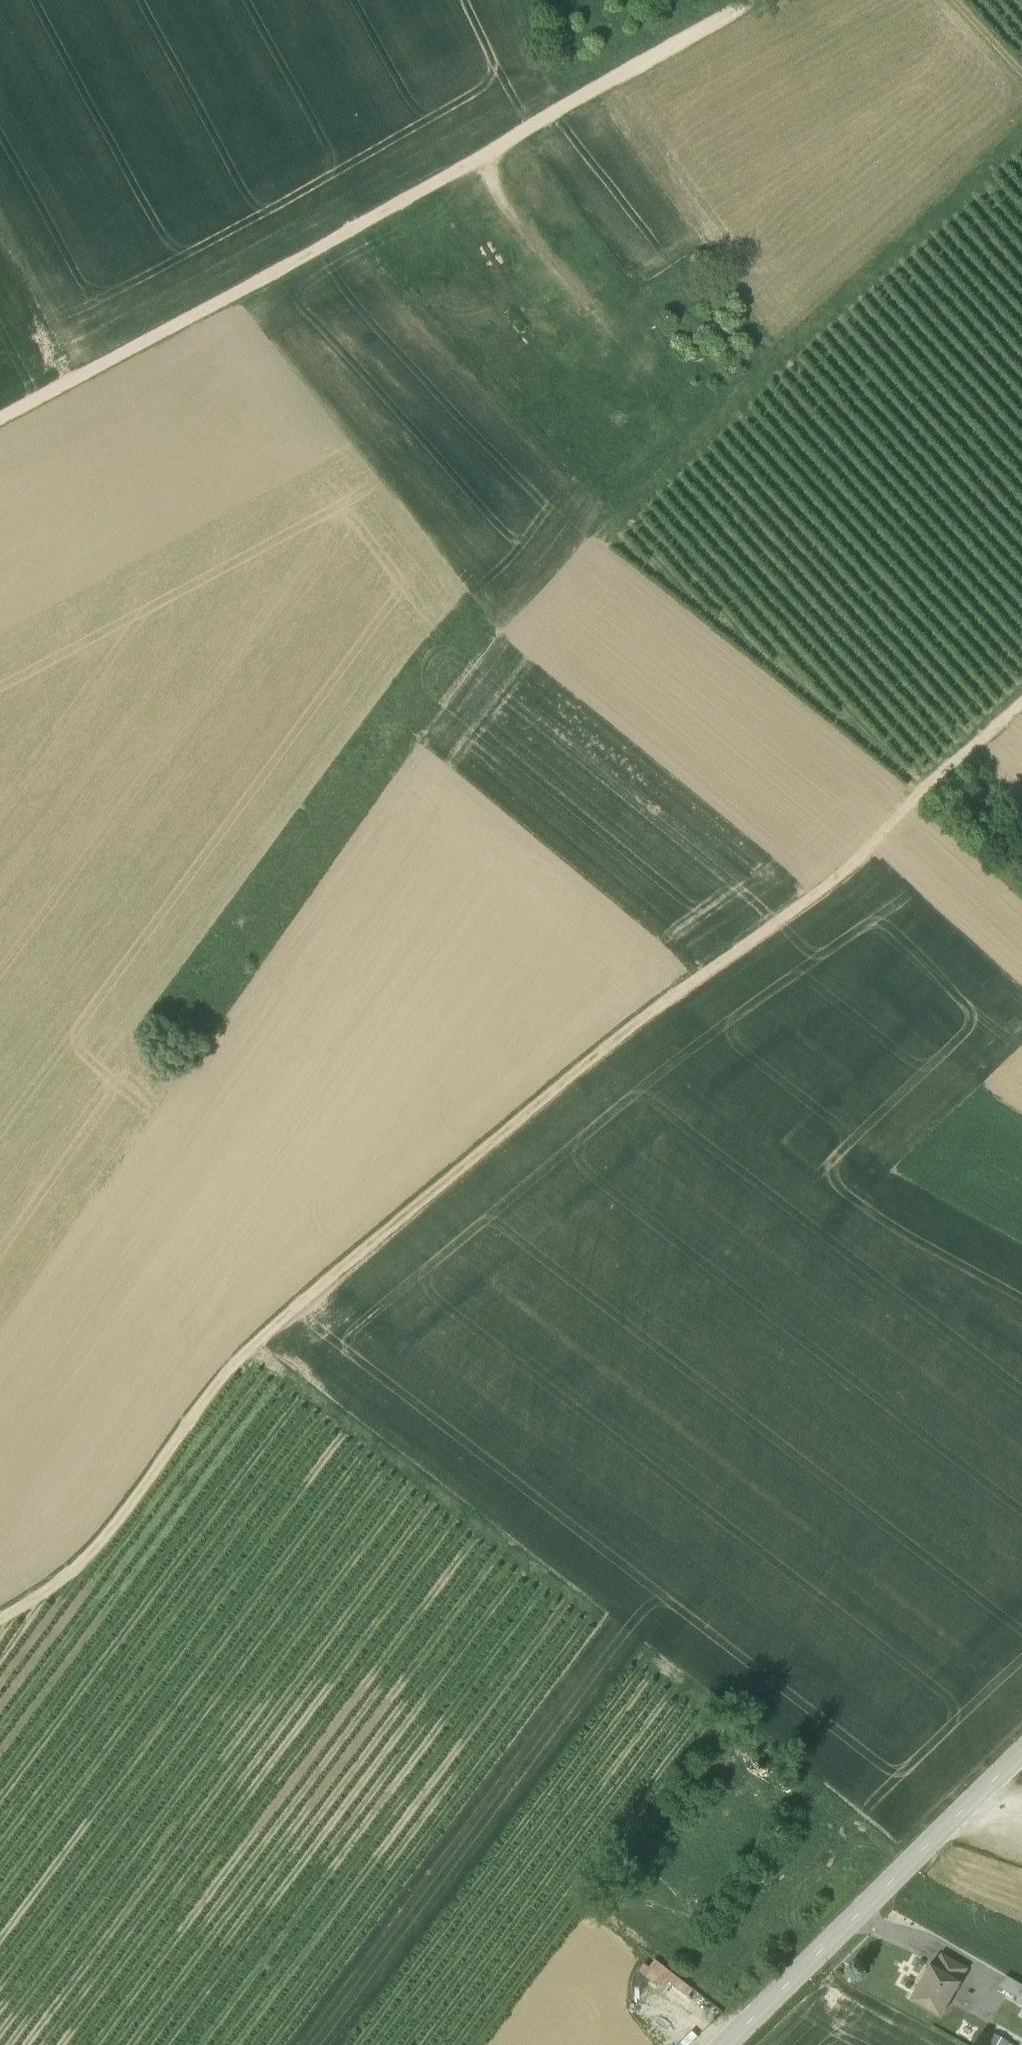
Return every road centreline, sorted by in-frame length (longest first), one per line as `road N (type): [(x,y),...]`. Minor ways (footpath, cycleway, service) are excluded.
road 1 (track): [(0,1616),(84,1559),(245,1354),(292,1309),(628,1029),(804,903),(1021,701)]
road 2 (track): [(0,421),(757,0)]
road 3 (residential): [(724,2044),(1021,1752)]

